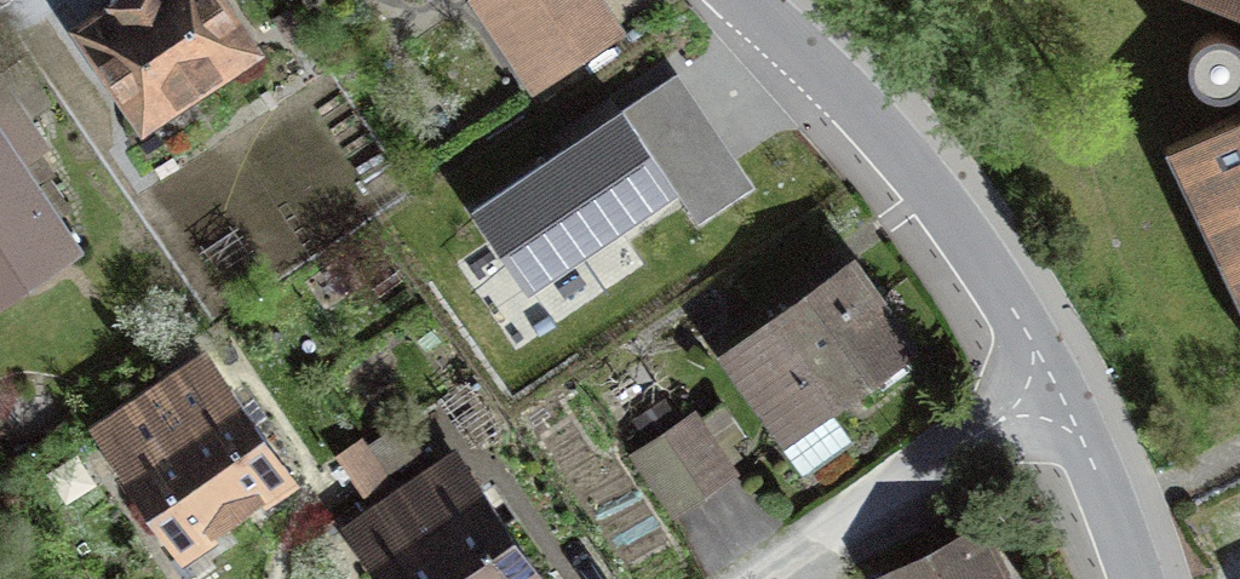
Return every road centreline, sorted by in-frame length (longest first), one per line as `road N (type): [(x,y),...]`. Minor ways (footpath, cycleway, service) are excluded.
road 1 (residential): [(741,0),(894,151),(957,230),(1054,381)]
road 2 (residential): [(1054,381),(759,578)]
road 3 (residential): [(1054,381),(1134,578)]

